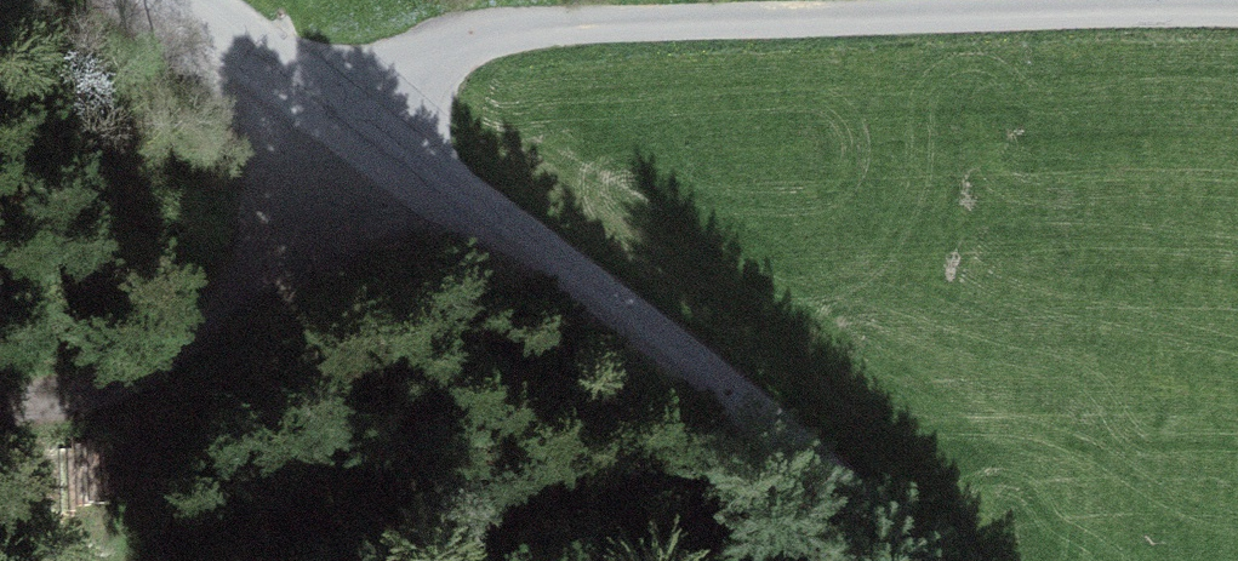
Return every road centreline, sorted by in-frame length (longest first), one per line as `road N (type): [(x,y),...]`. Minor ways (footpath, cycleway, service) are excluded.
road 1 (track): [(0,400),(45,404),(129,387),(218,325),(341,109),(431,57),(496,35),(554,26),(1237,11)]
road 2 (unclassified): [(191,0),(661,339),(912,560)]

